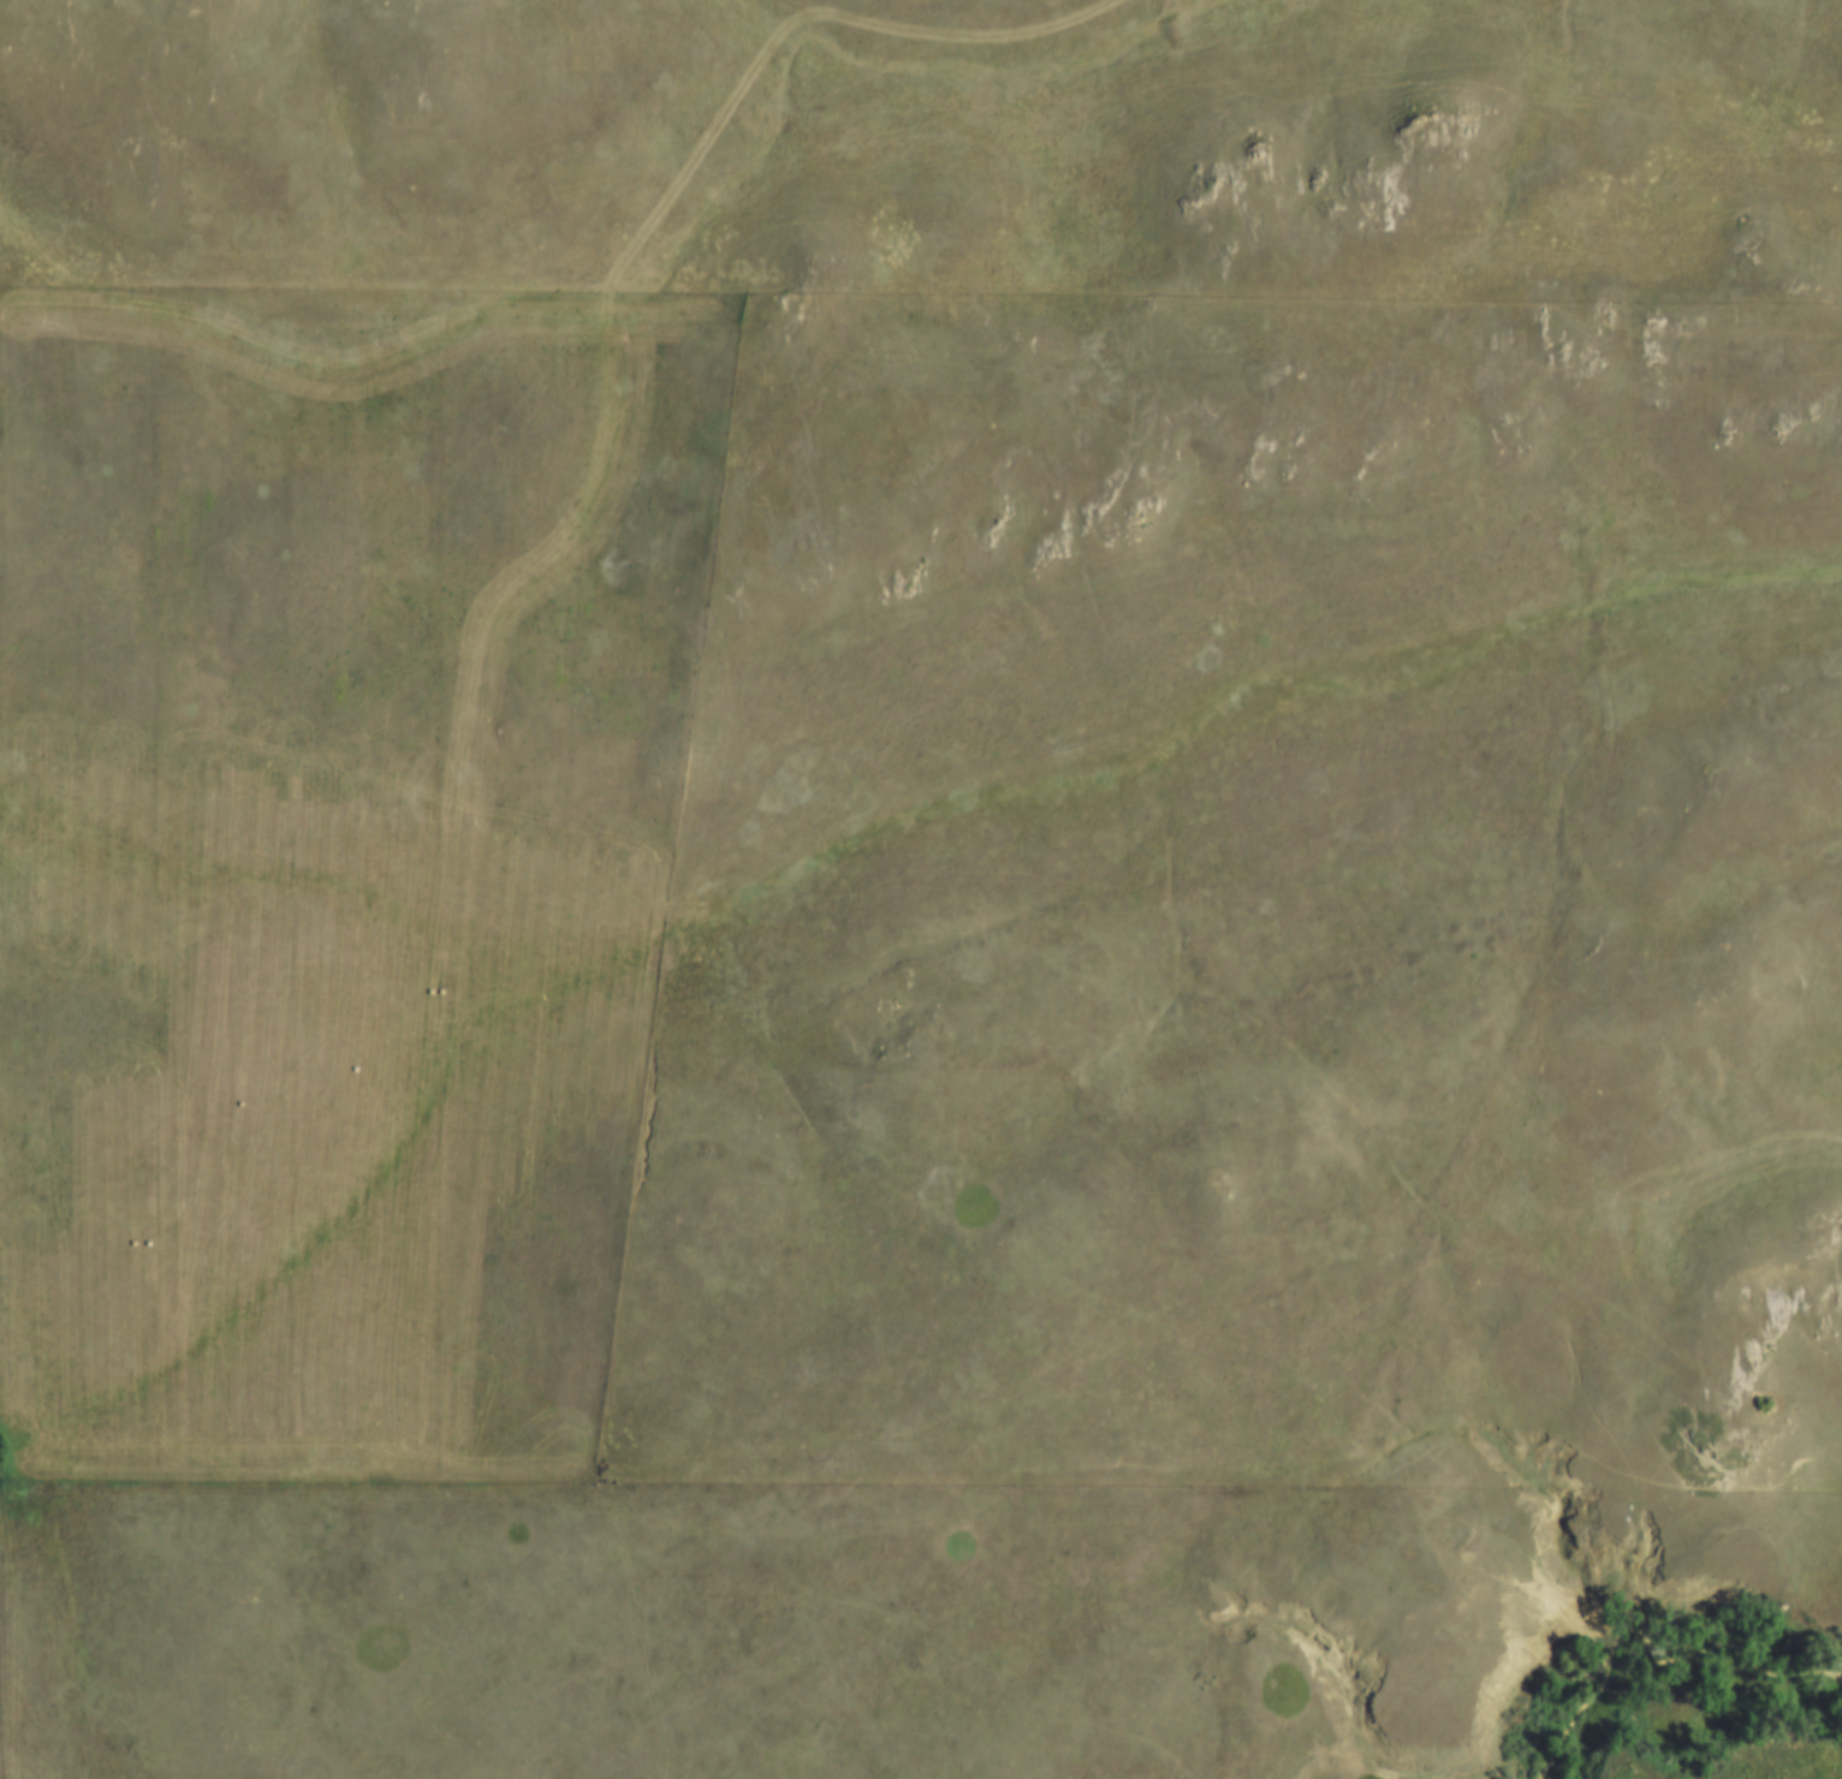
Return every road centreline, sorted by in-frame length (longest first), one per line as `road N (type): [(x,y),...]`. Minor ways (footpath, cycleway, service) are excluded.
road 1 (track): [(782,0),(861,28),(991,42),(1030,37),(1124,0)]

